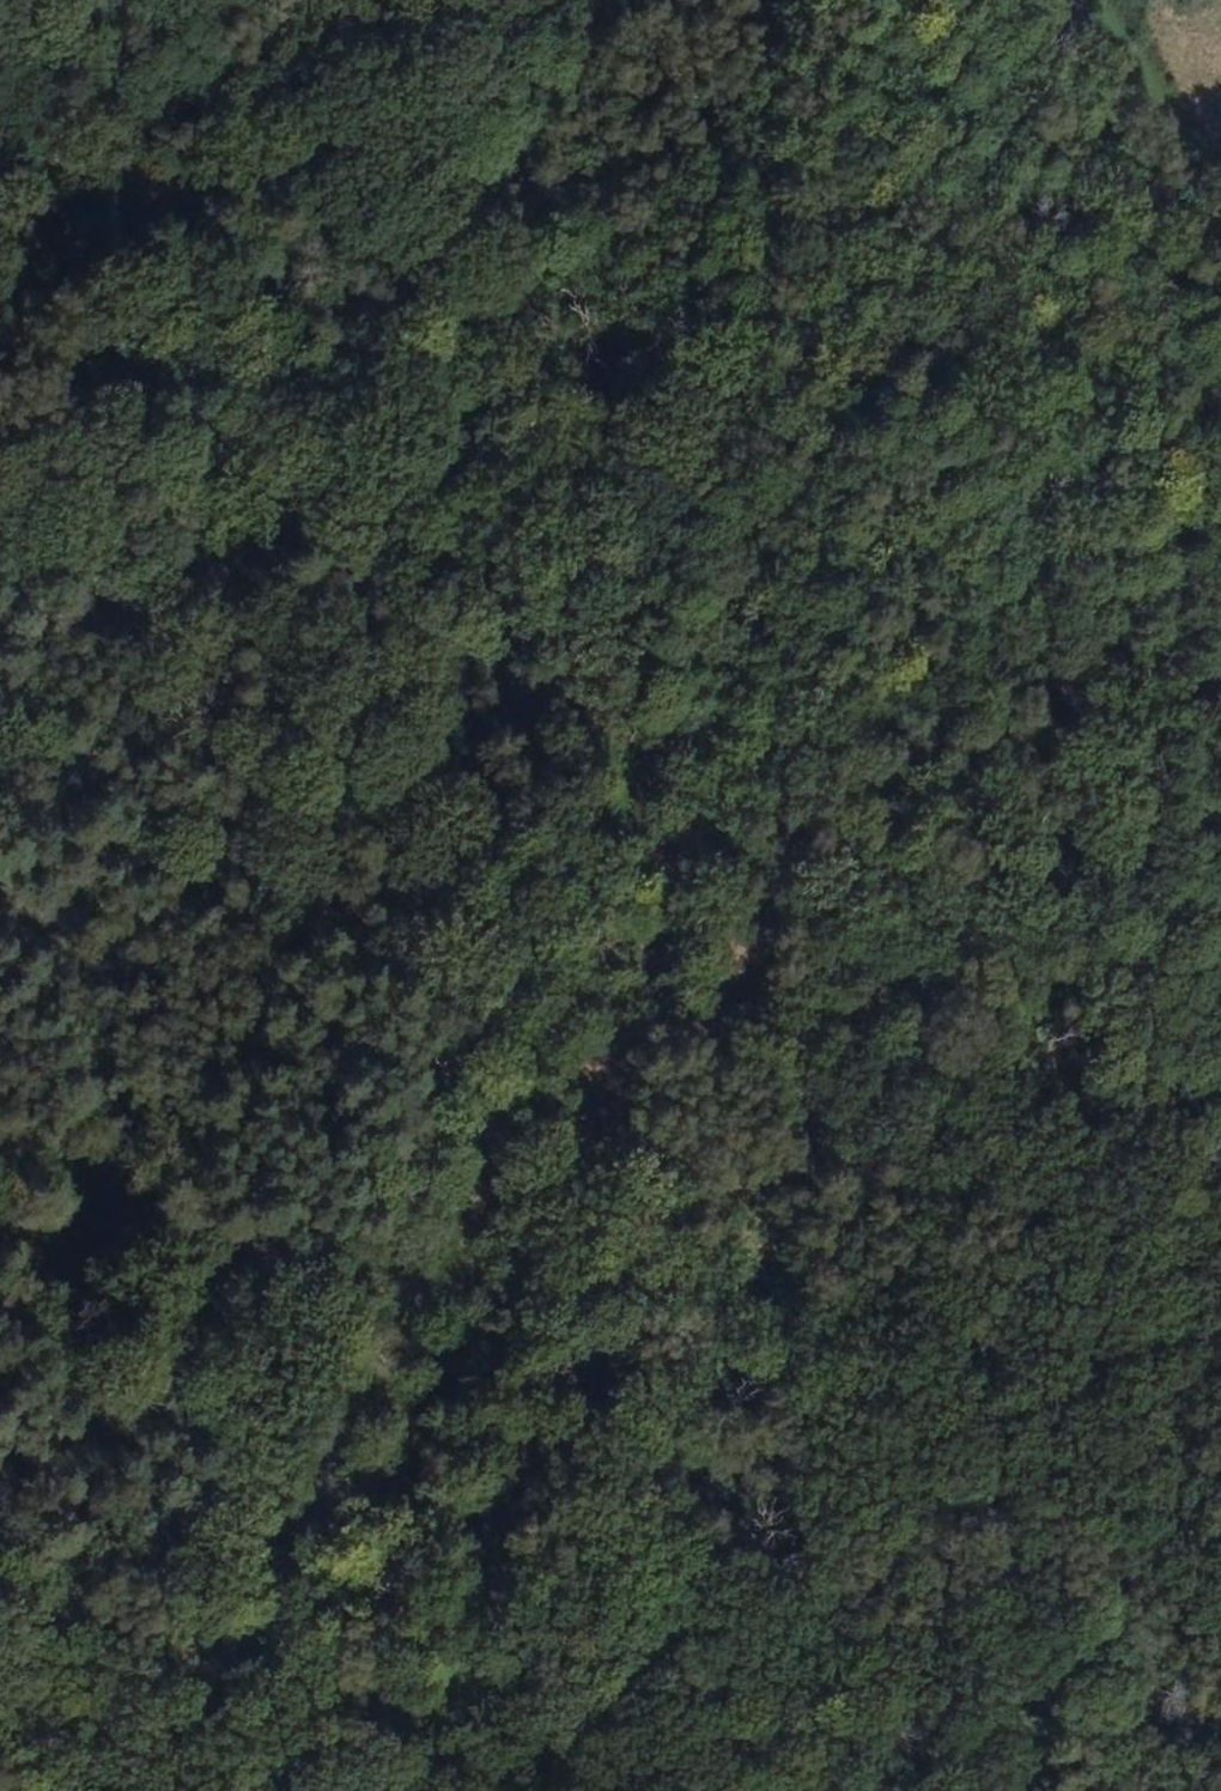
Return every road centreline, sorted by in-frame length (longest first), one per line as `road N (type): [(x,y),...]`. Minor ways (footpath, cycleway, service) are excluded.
road 1 (secondary): [(1220,257),(1059,0)]

